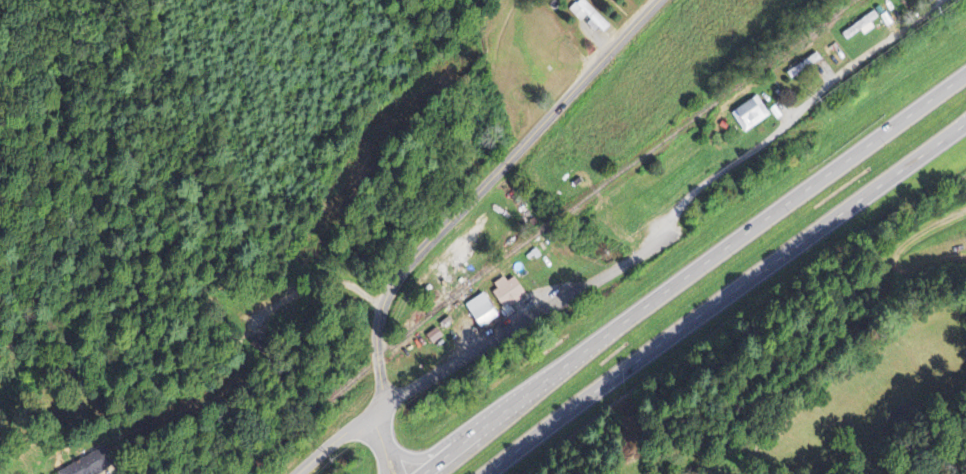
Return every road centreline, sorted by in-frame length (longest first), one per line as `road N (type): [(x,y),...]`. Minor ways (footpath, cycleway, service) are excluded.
road 1 (residential): [(382,407),(664,231),(709,180),(942,0)]
road 2 (trunk): [(965,73),(422,473)]
road 3 (trunk): [(487,473),(965,121)]
road 4 (tertiary): [(382,407),(380,315),(401,271),(661,0)]
road 5 (tertiary): [(298,473),(382,407),(395,473)]

